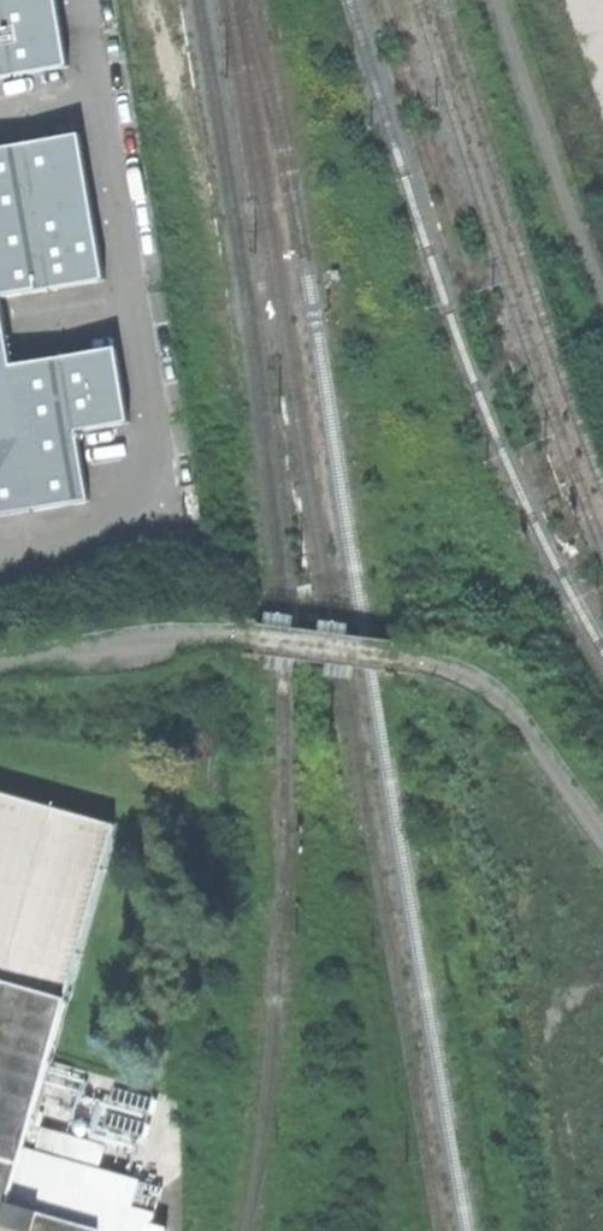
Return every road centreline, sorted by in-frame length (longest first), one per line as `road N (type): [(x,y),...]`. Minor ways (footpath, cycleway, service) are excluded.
road 1 (track): [(0,665),(108,644),(213,637),(428,666),(505,709),(602,836)]
road 2 (track): [(602,293),(499,0)]

